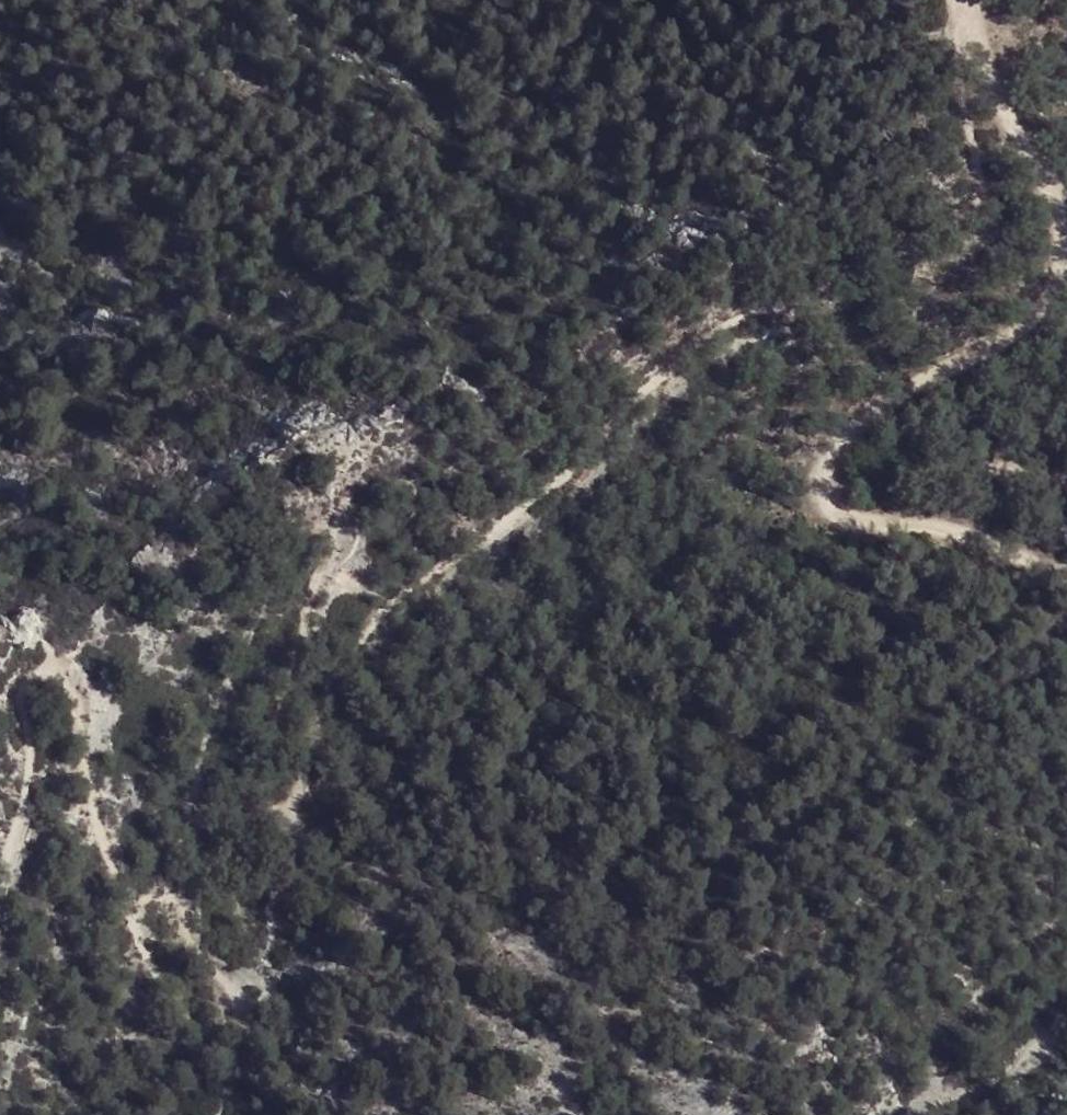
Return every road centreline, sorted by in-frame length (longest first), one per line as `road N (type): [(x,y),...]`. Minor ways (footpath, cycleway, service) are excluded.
road 1 (track): [(959,0),(992,89),(1055,207),(1064,249),(1048,298),(1010,331),(904,388),(841,438),(826,472),(836,511),(975,541),(1066,572)]

